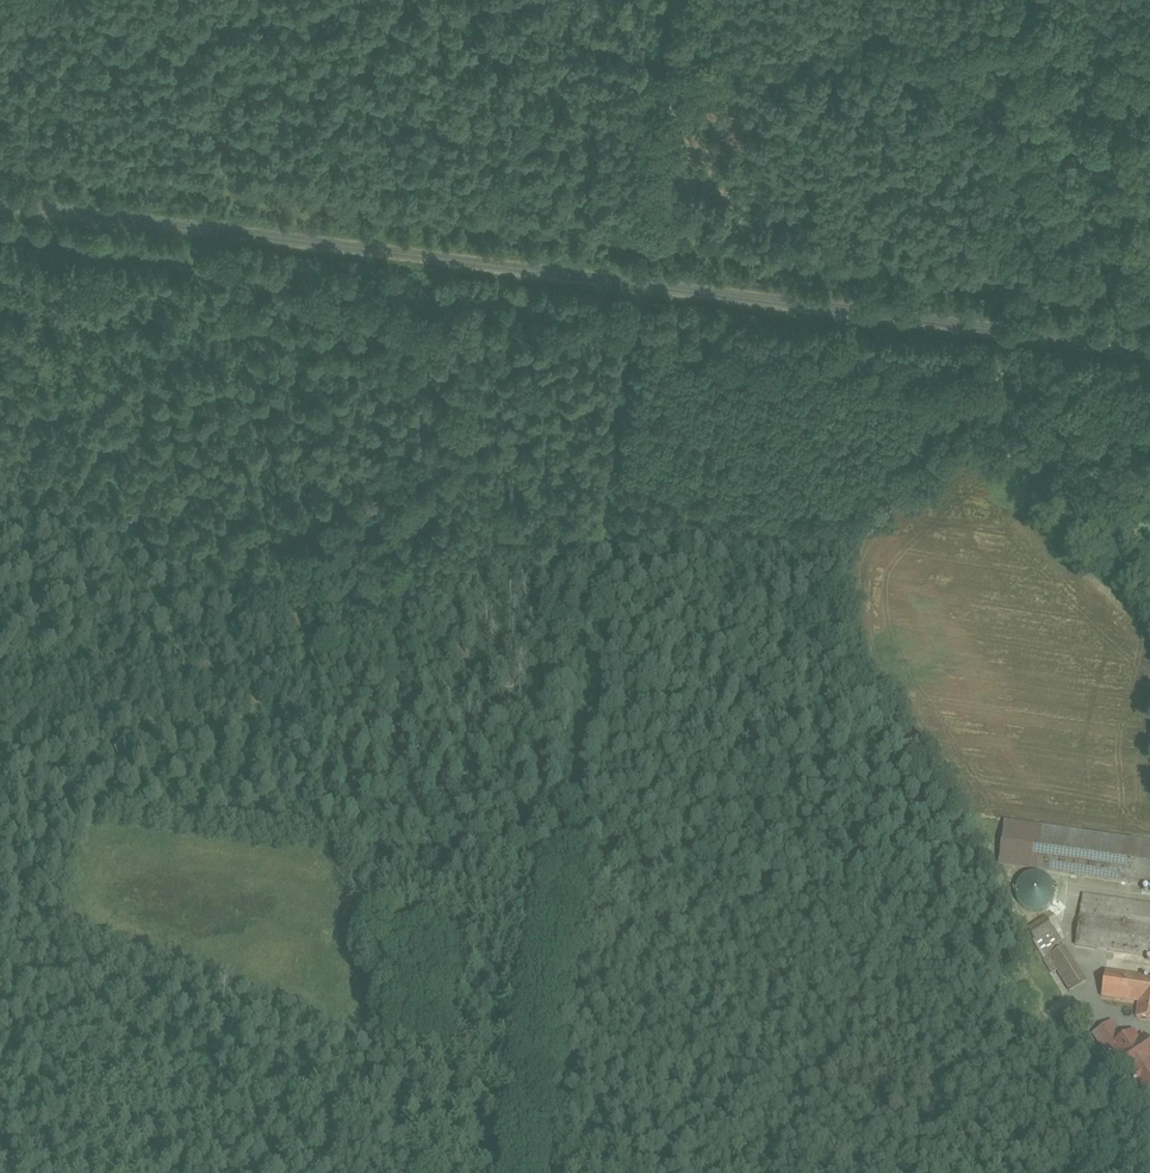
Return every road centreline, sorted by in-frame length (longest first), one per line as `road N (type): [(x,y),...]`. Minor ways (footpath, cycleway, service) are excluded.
road 1 (track): [(527,1172),(629,308)]

